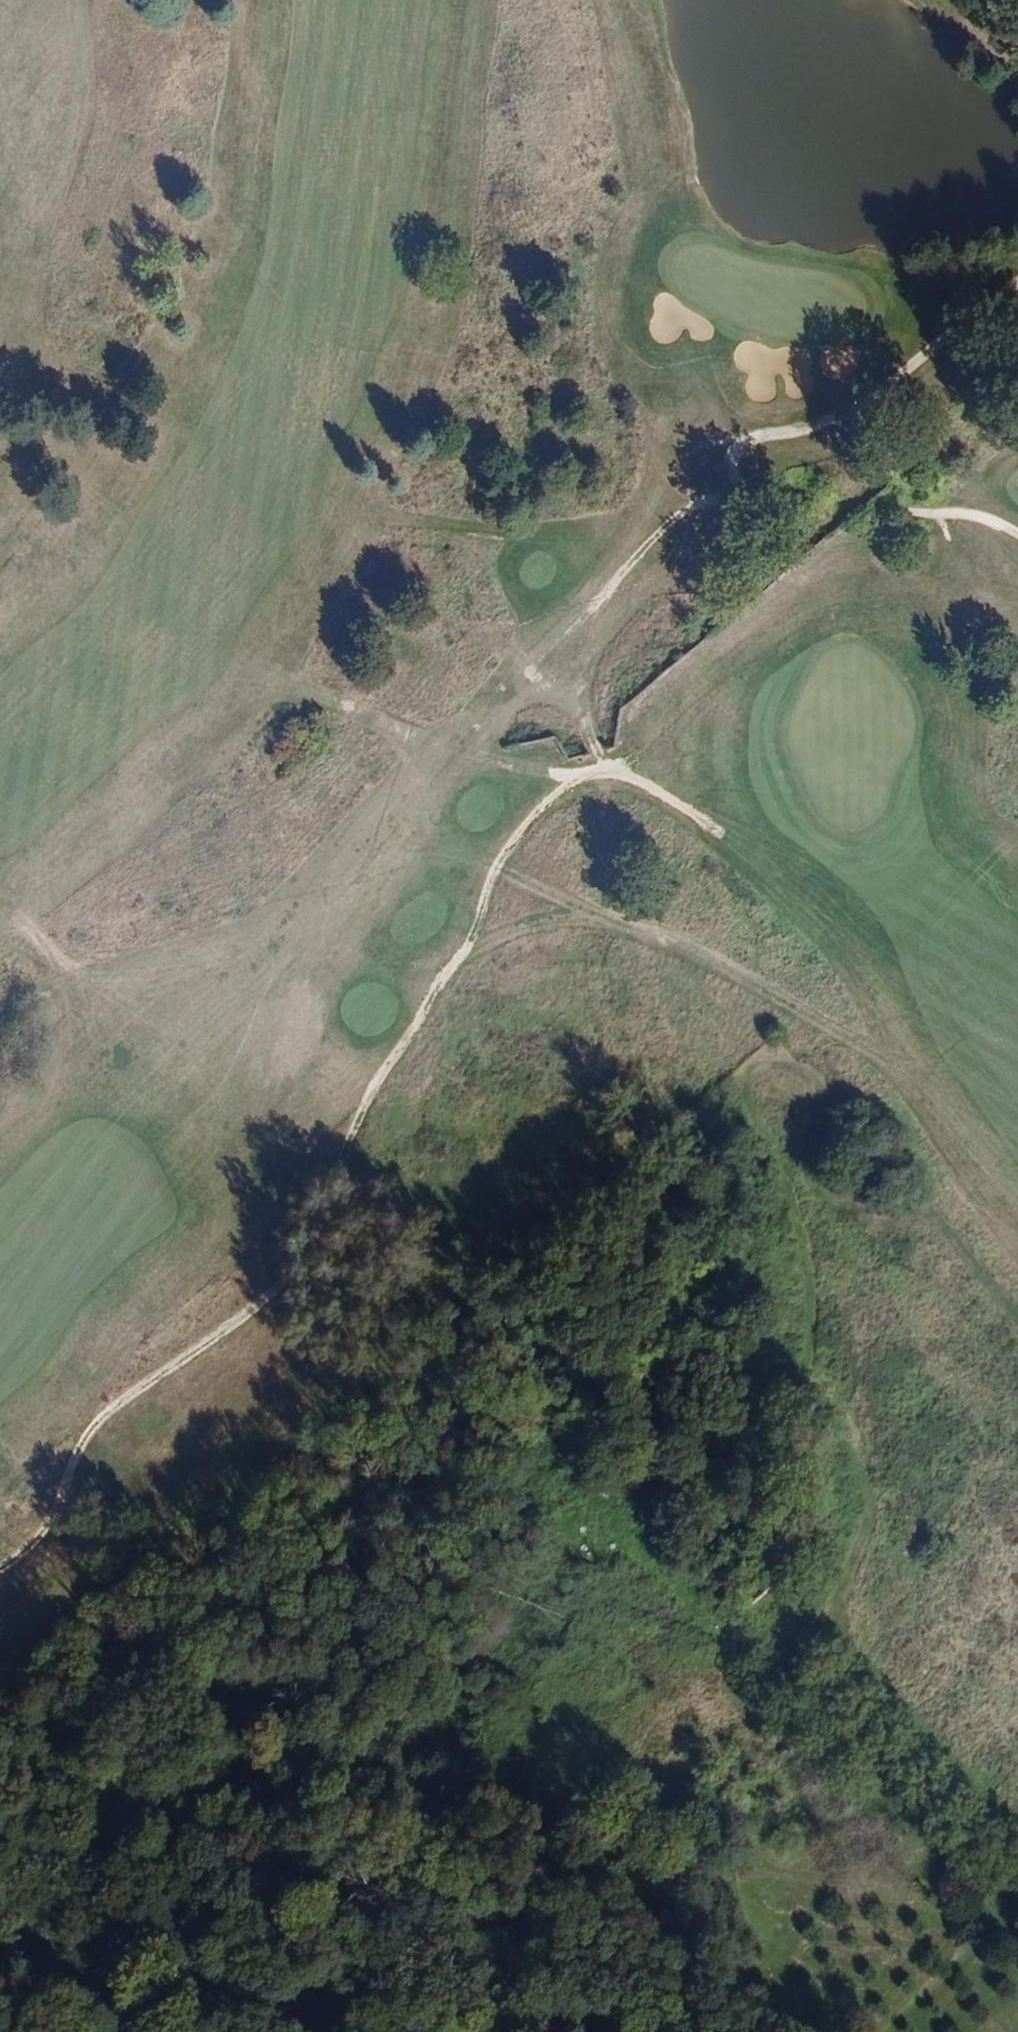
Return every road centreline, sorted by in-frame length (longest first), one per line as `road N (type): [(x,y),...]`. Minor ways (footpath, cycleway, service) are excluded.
road 1 (track): [(1017,285),(838,416),(732,448),(728,470),(745,492),(788,513),(958,514),(1017,537)]
road 2 (track): [(0,1947),(73,1977),(140,2031)]

